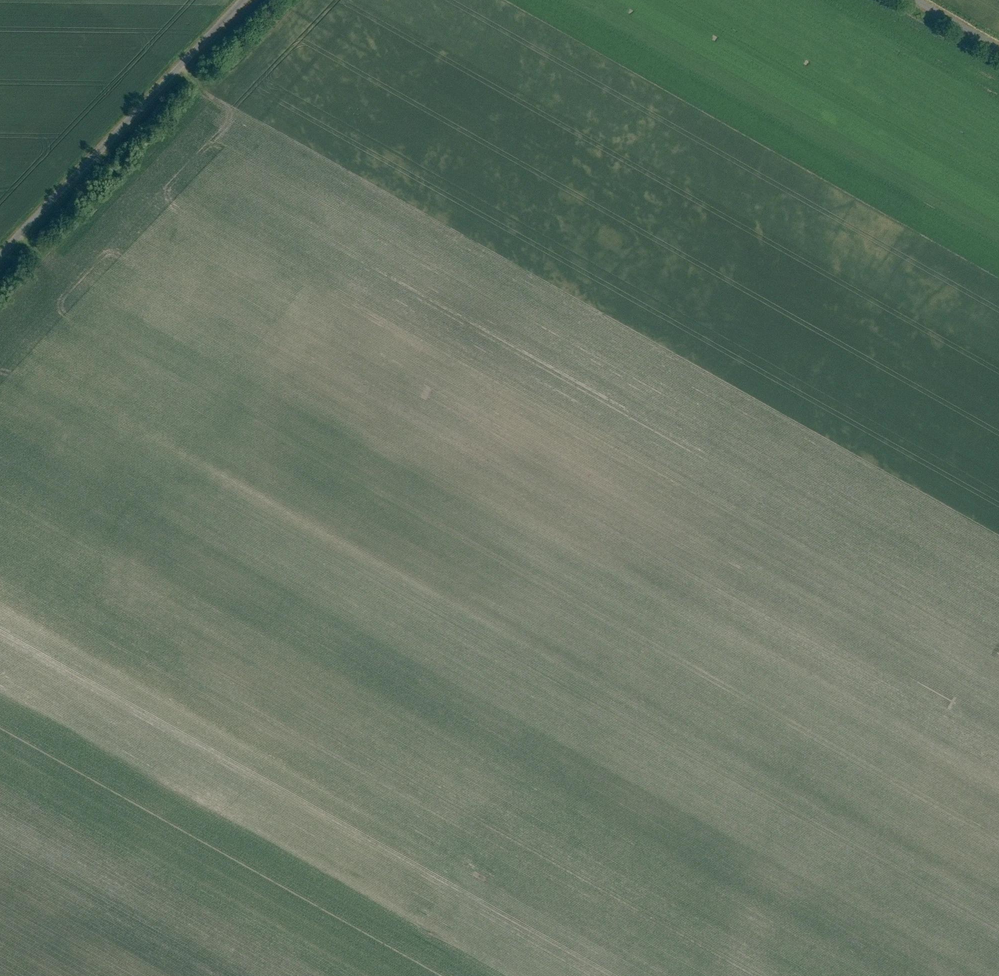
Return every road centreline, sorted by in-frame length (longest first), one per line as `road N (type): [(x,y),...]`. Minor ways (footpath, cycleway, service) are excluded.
road 1 (track): [(246,0),(0,256)]

